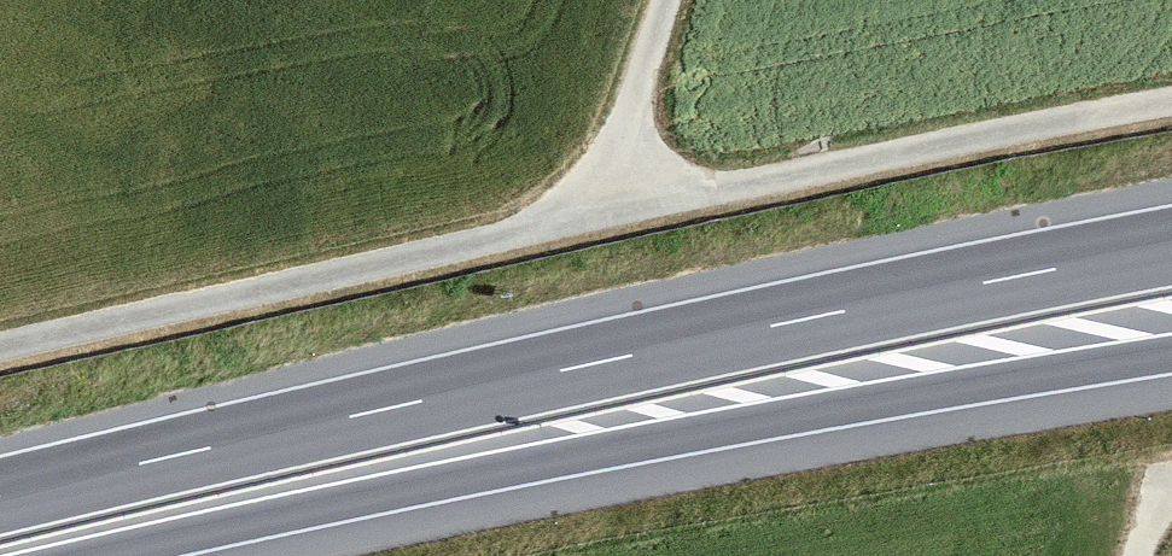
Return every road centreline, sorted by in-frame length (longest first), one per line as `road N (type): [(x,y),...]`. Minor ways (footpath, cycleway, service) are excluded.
road 1 (trunk): [(1171,248),(528,377),(0,497)]
road 2 (track): [(0,349),(624,209),(1171,102)]
road 3 (trunk): [(95,555),(610,450),(1171,355)]
road 4 (track): [(624,209),(625,143),(667,0)]

